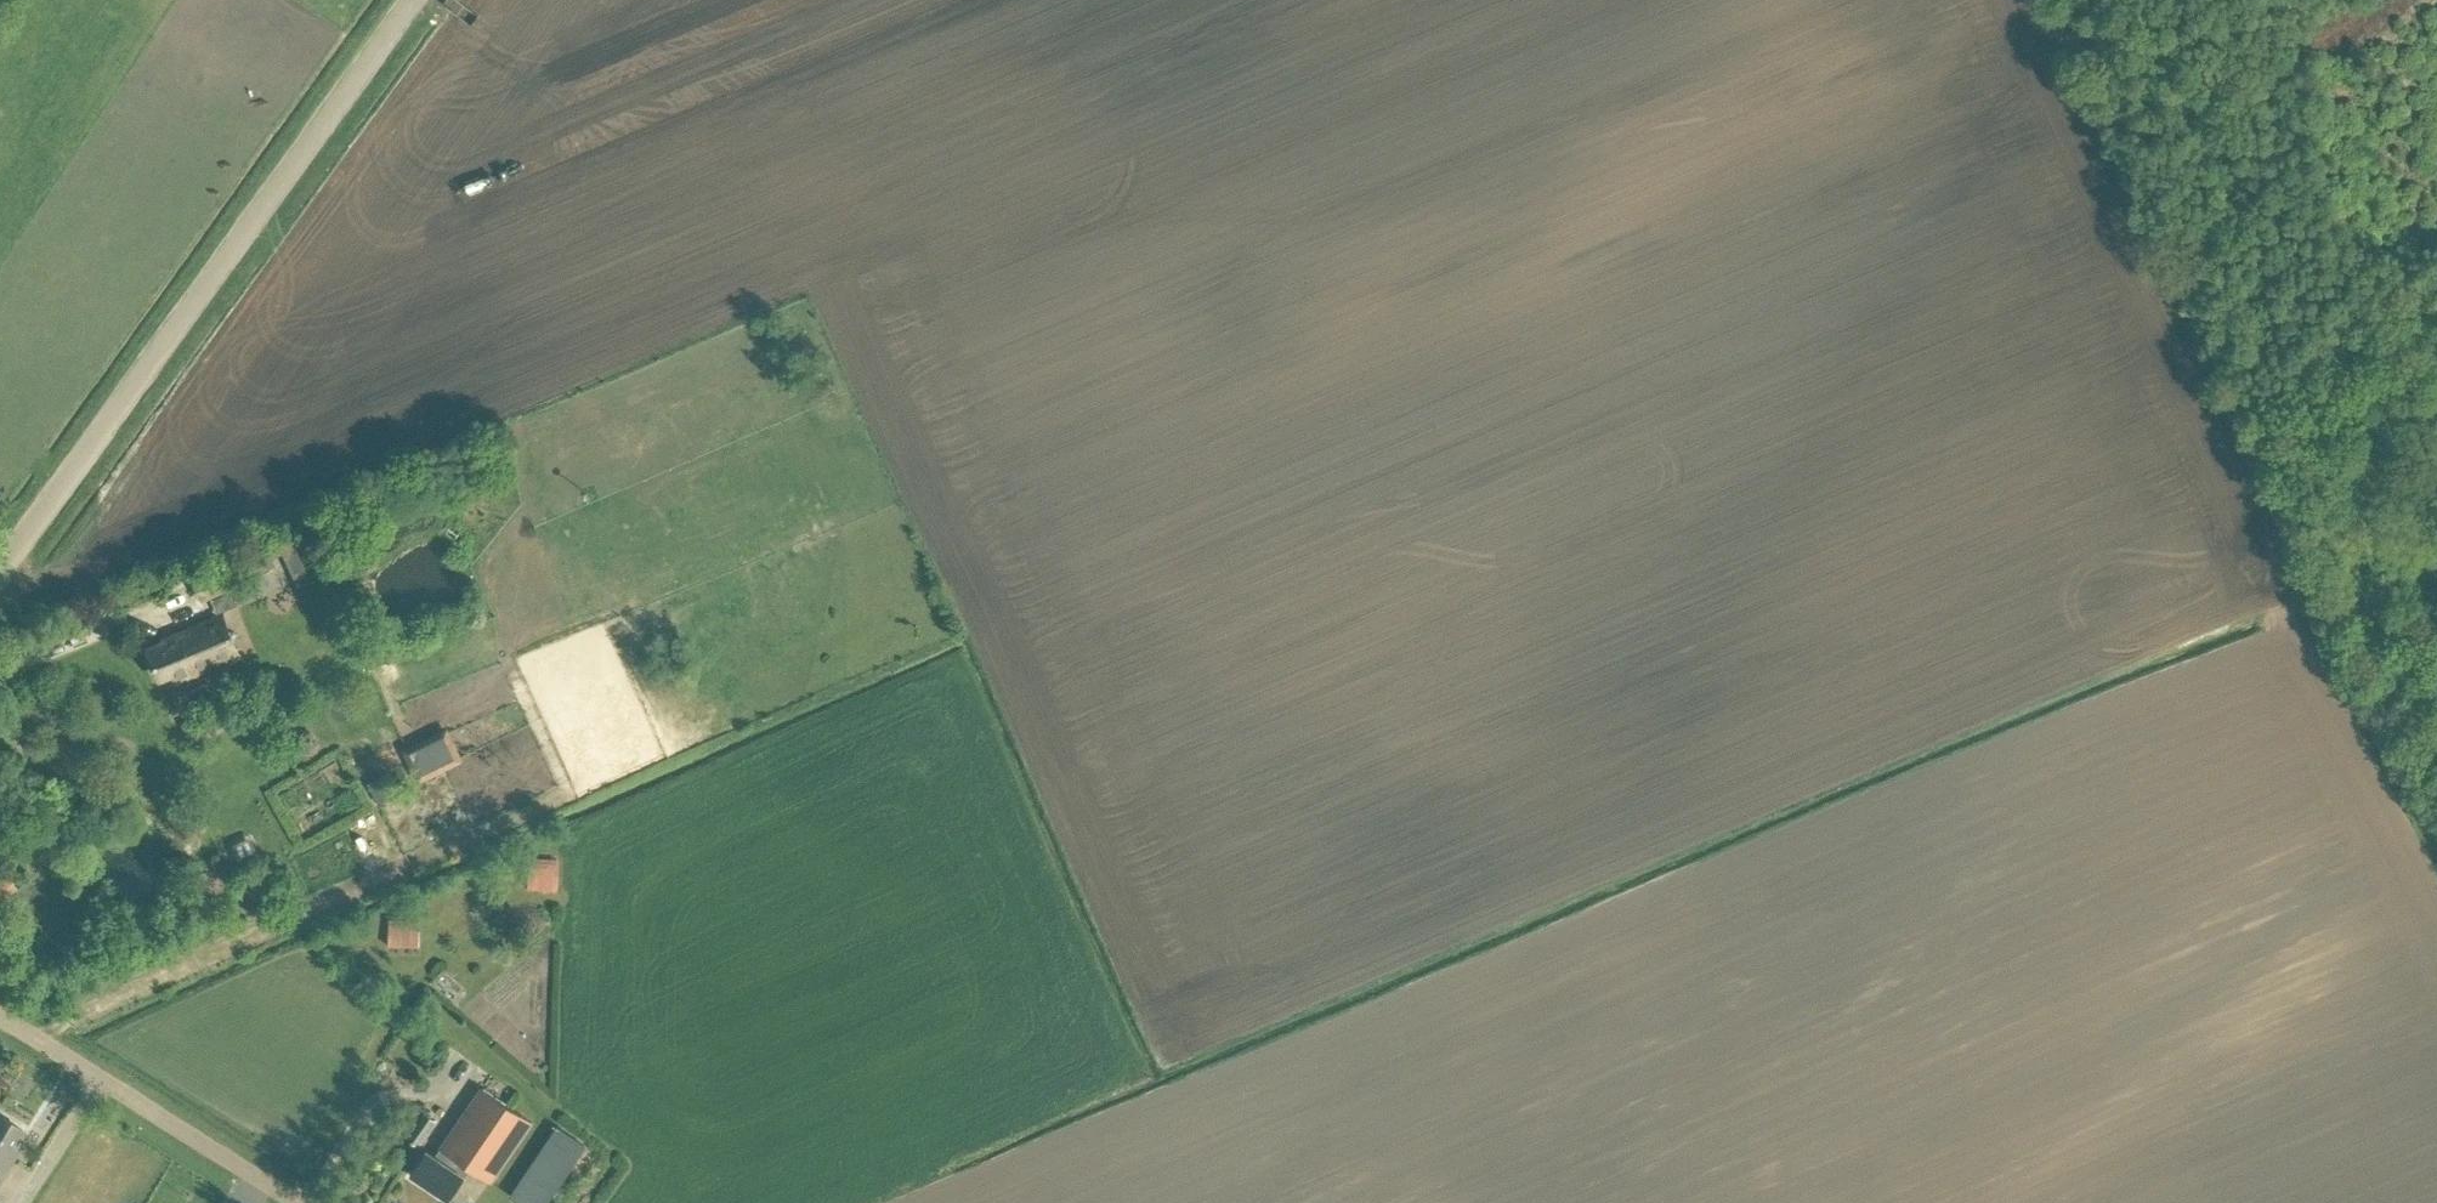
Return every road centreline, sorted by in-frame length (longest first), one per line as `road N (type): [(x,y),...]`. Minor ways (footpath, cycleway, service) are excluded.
road 1 (unclassified): [(0,568),(410,0)]
road 2 (unclassified): [(301,1202),(0,1015)]

